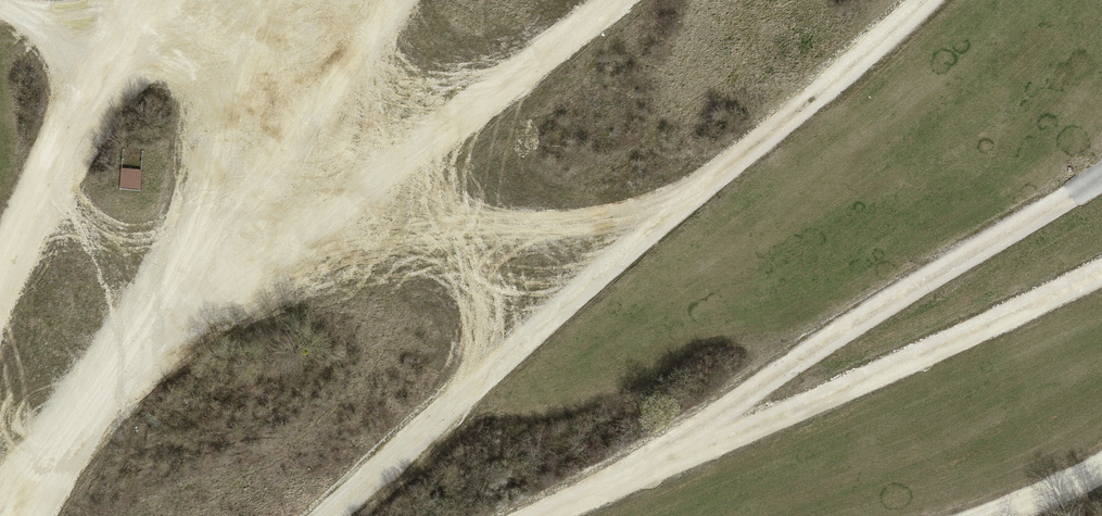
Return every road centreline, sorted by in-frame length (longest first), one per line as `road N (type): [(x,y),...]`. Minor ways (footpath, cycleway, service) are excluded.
road 1 (track): [(421,148),(499,358),(928,0)]
road 2 (track): [(538,515),(1101,279)]
road 3 (track): [(421,148),(156,328),(0,507)]
road 4 (track): [(678,209),(324,259),(156,328)]
road 5 (track): [(1101,179),(750,392),(671,459)]
road 6 (track): [(371,28),(421,148),(612,0)]
road 7 (track): [(371,28),(156,328)]
road 8 (track): [(270,0),(254,90),(156,328)]
road 9 (track): [(0,292),(112,45)]
road 10 (track): [(499,358),(326,515)]
road 11 (track): [(140,0),(112,45),(0,4)]

